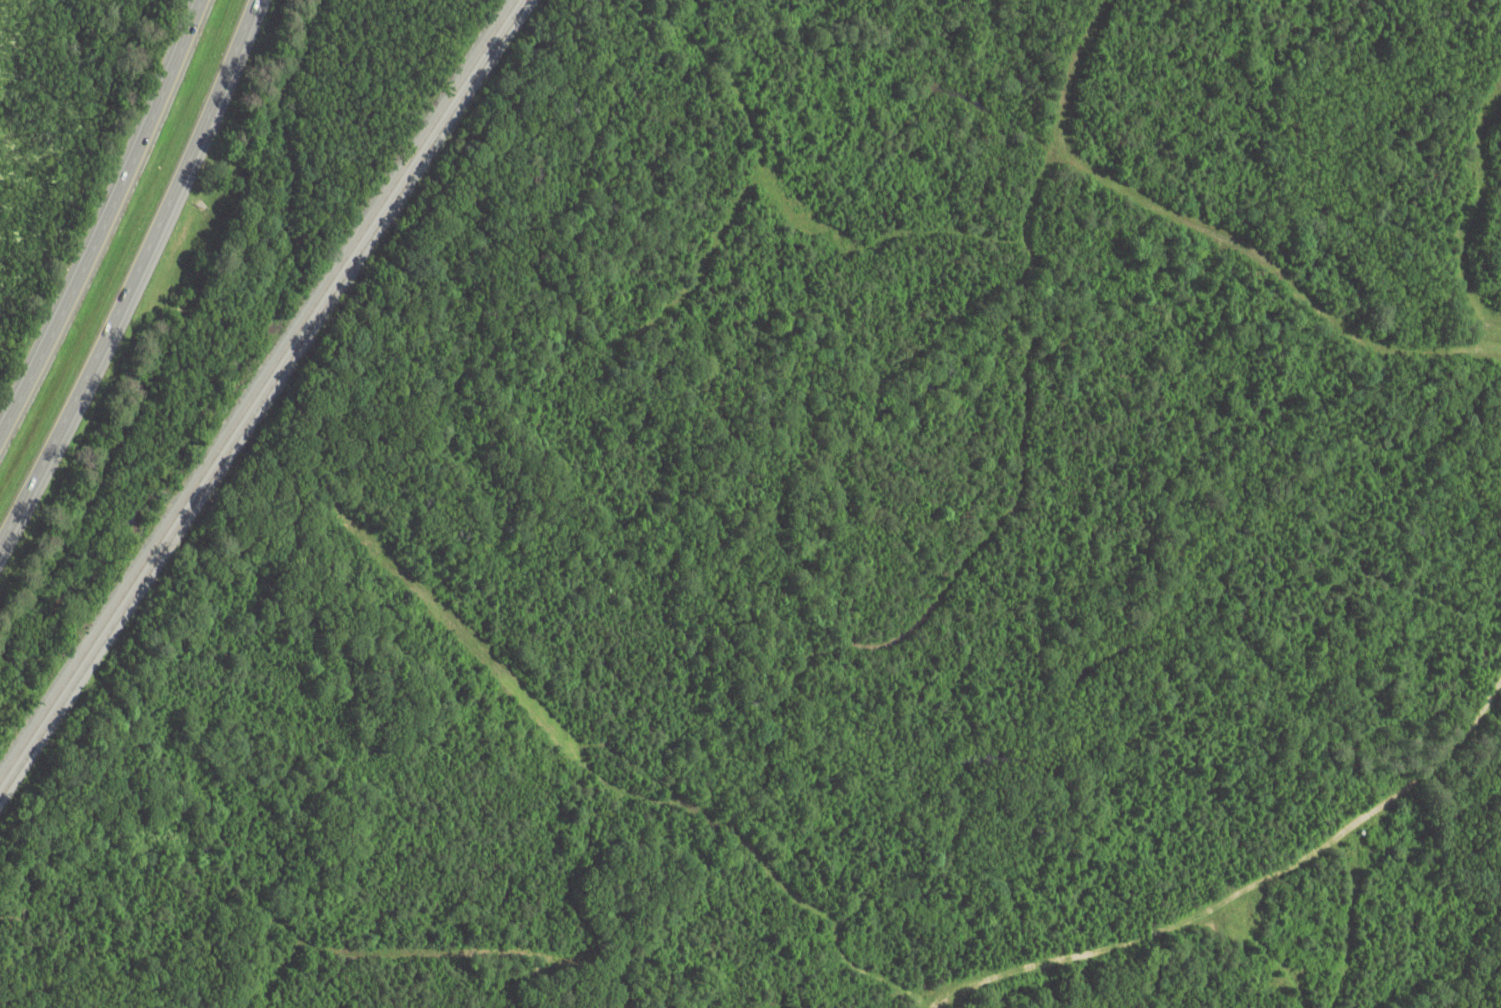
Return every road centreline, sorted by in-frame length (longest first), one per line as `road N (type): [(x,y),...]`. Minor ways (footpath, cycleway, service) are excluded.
road 1 (motorway): [(0,551),(183,185),(260,0)]
road 2 (motorway): [(205,0),(100,244),(0,442)]

